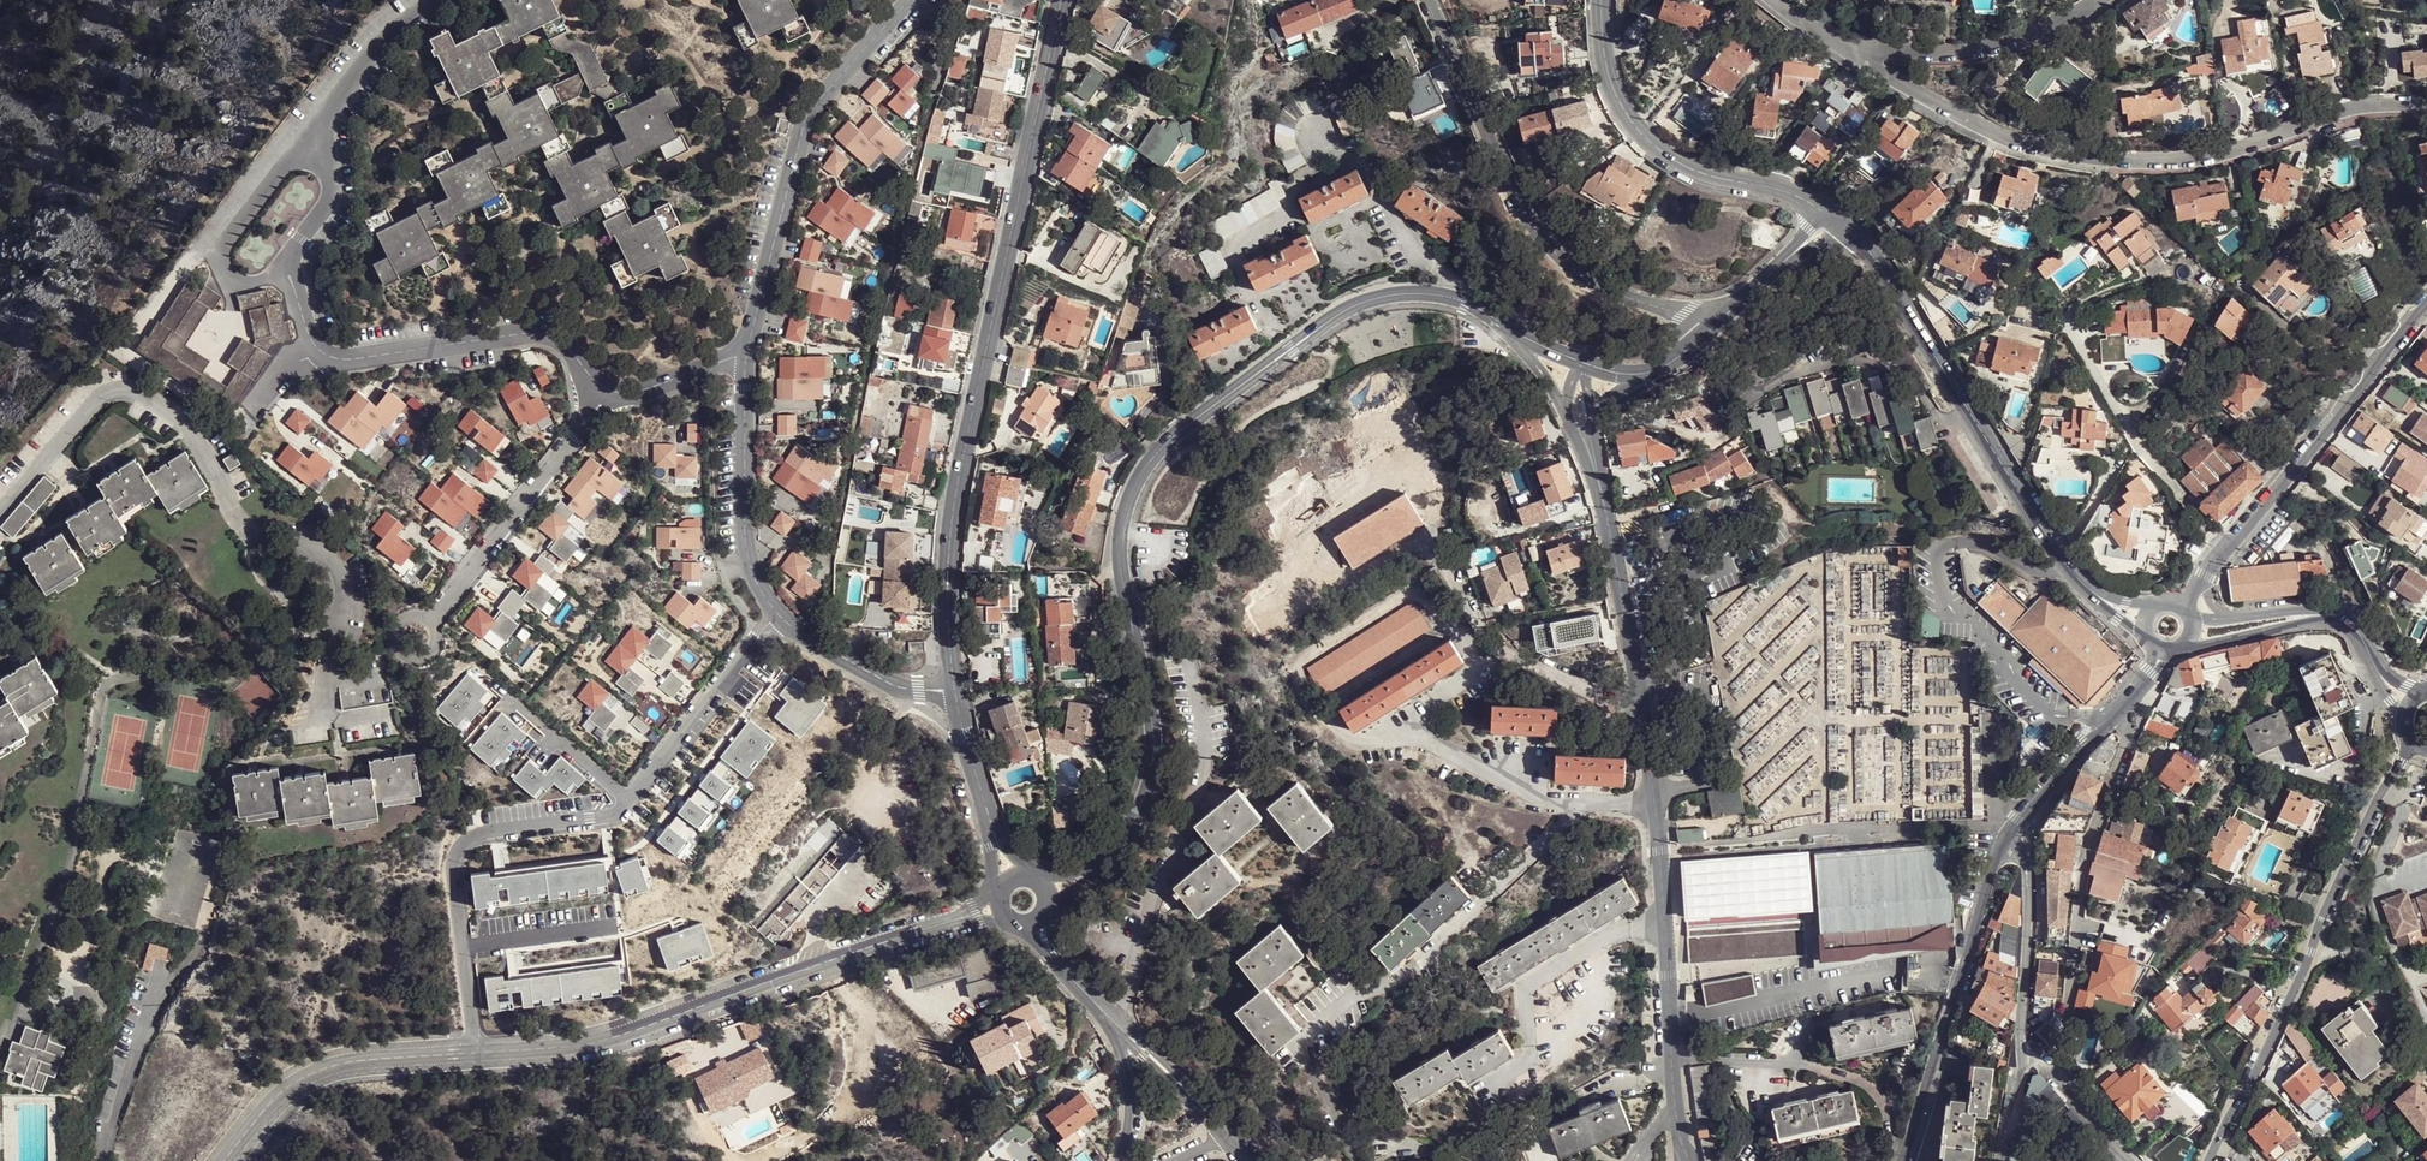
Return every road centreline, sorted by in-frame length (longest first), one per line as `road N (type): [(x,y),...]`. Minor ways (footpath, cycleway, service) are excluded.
road 1 (residential): [(1510,328),(1438,295),(1367,300),(1179,431),(1137,479),(1121,533),(1122,577),(1153,753),(1140,808),(1093,868)]
road 2 (residential): [(433,0),(355,71),(324,117),(331,195),(291,256),(309,338),(335,359),(361,359),(533,332),(562,342),(607,391)]
road 3 (residential): [(1063,0),(990,314),(948,542),(953,690)]
road 4 (residential): [(0,513),(97,411),(136,393),(194,437),(251,532),(292,549),(324,548),(343,562),(346,589),(323,706),(346,720),(391,712)]
road 5 (residential): [(474,1053),(452,858),(460,844),(617,814),(777,613)]
road 6 (residential): [(1860,52),(1967,118),(2086,157),(2208,155),(2346,109),(2426,106)]
road 7 (residential): [(474,1053),(603,1041),(952,921)]
road 8 (residential): [(1425,0),(1528,220),(1574,270),(1712,326)]
road 9 (unclassified): [(2098,596),(2065,563),(1884,270),(1842,227)]
road 10 (tertiary): [(2407,736),(2402,763),(2216,1139)]
road 11 (residential): [(1677,1117),(1659,851),(1640,709)]
road 12 (residential): [(746,357),(809,110),(909,0)]
road 13 (unclassified): [(2205,575),(2426,311)]
road 14 (residential): [(1905,1160),(1990,867),(2008,835)]
road 15 (unclassified): [(1820,210),(1784,192),(1696,172),(1633,127),(1614,94),(1598,0)]
road 16 (residential): [(430,621),(607,391)]
road 17 (residential): [(225,1160),(272,1100),(314,1073),(354,1062),(474,1053)]
road 18 (track): [(831,960),(868,1042),(866,1078),(854,1106),(753,1160)]
road 19 (residential): [(777,613),(756,582),(745,547),(746,357)]
road 20 (unclassified): [(1442,564),(1499,649),(1640,709)]
road 21 (residential): [(2097,0),(2017,43),(1860,52)]
road 22 (residential): [(1640,709),(1599,484)]
road 23 (residential): [(2021,1055),(2027,871),(2008,835)]
road 24 (residential): [(2008,835),(2150,672)]
road 25 (residential): [(953,690),(895,686),(777,613)]
road 26 (residential): [(1226,1135),(1212,1104),(1117,1026)]
road 27 (residential): [(1117,1026),(1226,1135)]
road 28 (residential): [(2128,1160),(2021,1055)]
road 29 (residential): [(953,690),(993,829)]
road 30 (residential): [(607,391),(634,392),(746,357)]
road 31 (unclassified): [(2184,647),(2323,616)]
road 32 (residential): [(1117,1026),(1129,1112),(1119,1160)]

